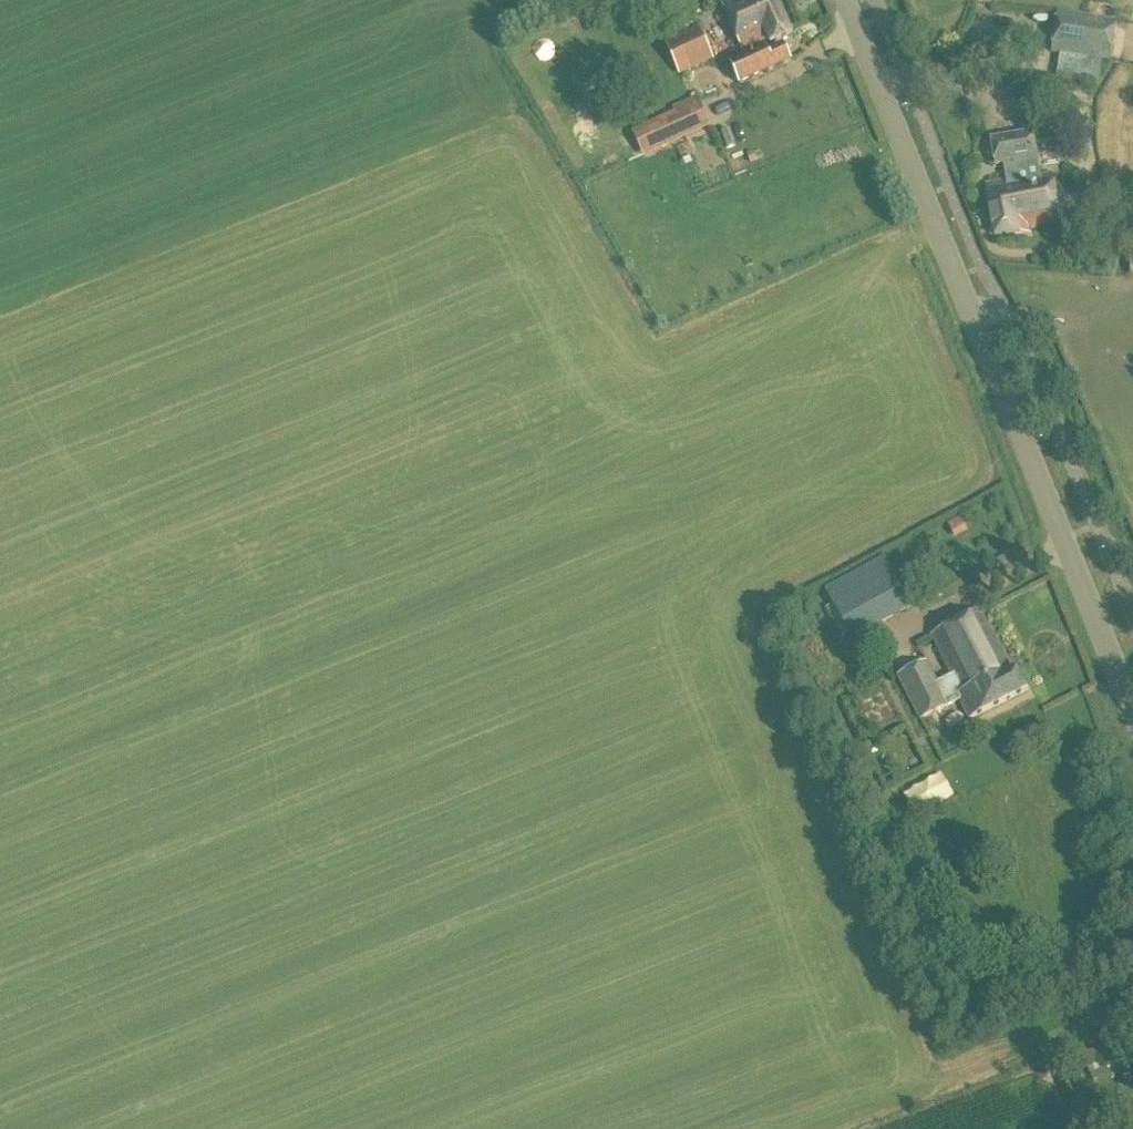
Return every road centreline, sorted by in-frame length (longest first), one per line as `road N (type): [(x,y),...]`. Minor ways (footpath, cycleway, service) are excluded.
road 1 (tertiary): [(1132,714),(846,0)]

